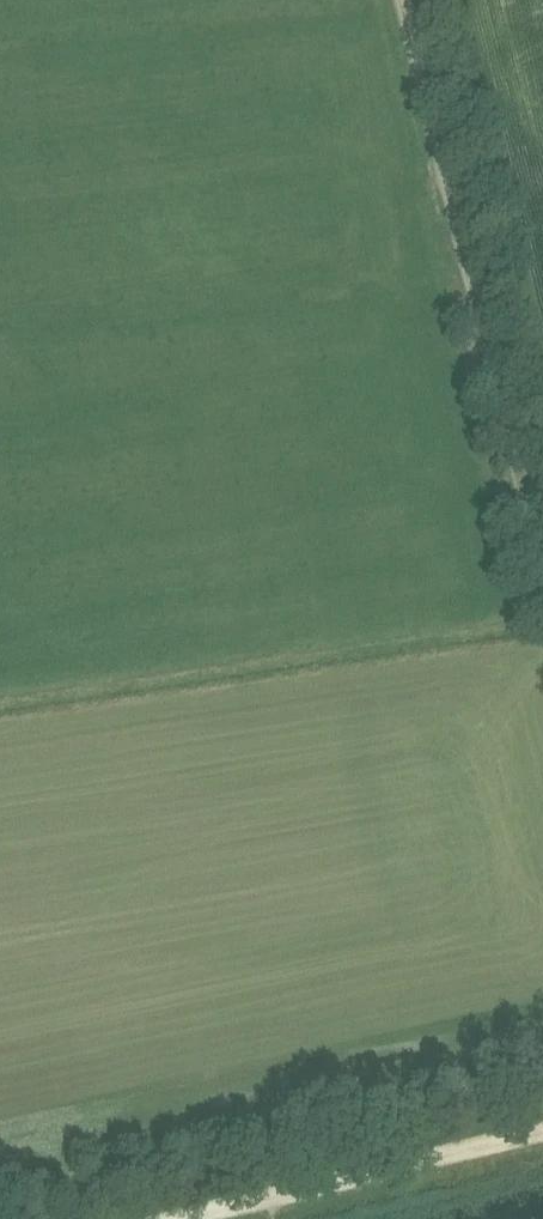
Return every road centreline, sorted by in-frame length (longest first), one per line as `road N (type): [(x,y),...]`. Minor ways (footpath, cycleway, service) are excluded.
road 1 (track): [(388,0),(542,623)]
road 2 (track): [(542,1129),(167,1218)]

